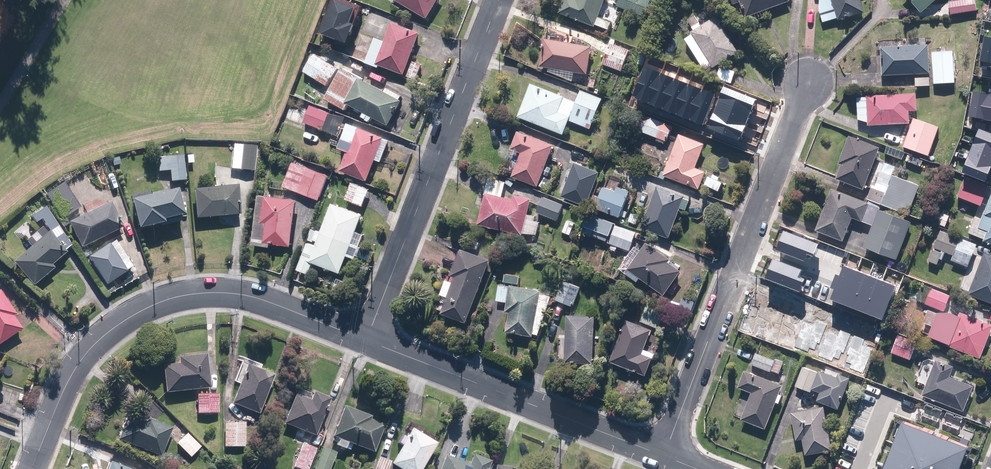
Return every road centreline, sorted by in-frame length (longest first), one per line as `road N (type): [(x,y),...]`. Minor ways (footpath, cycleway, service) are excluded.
road 1 (residential): [(365,340),(225,293),(159,302),(86,351),(33,468)]
road 2 (residential): [(809,77),(663,455)]
road 3 (residential): [(365,340),(498,0)]
road 4 (residential): [(663,455),(365,340)]

